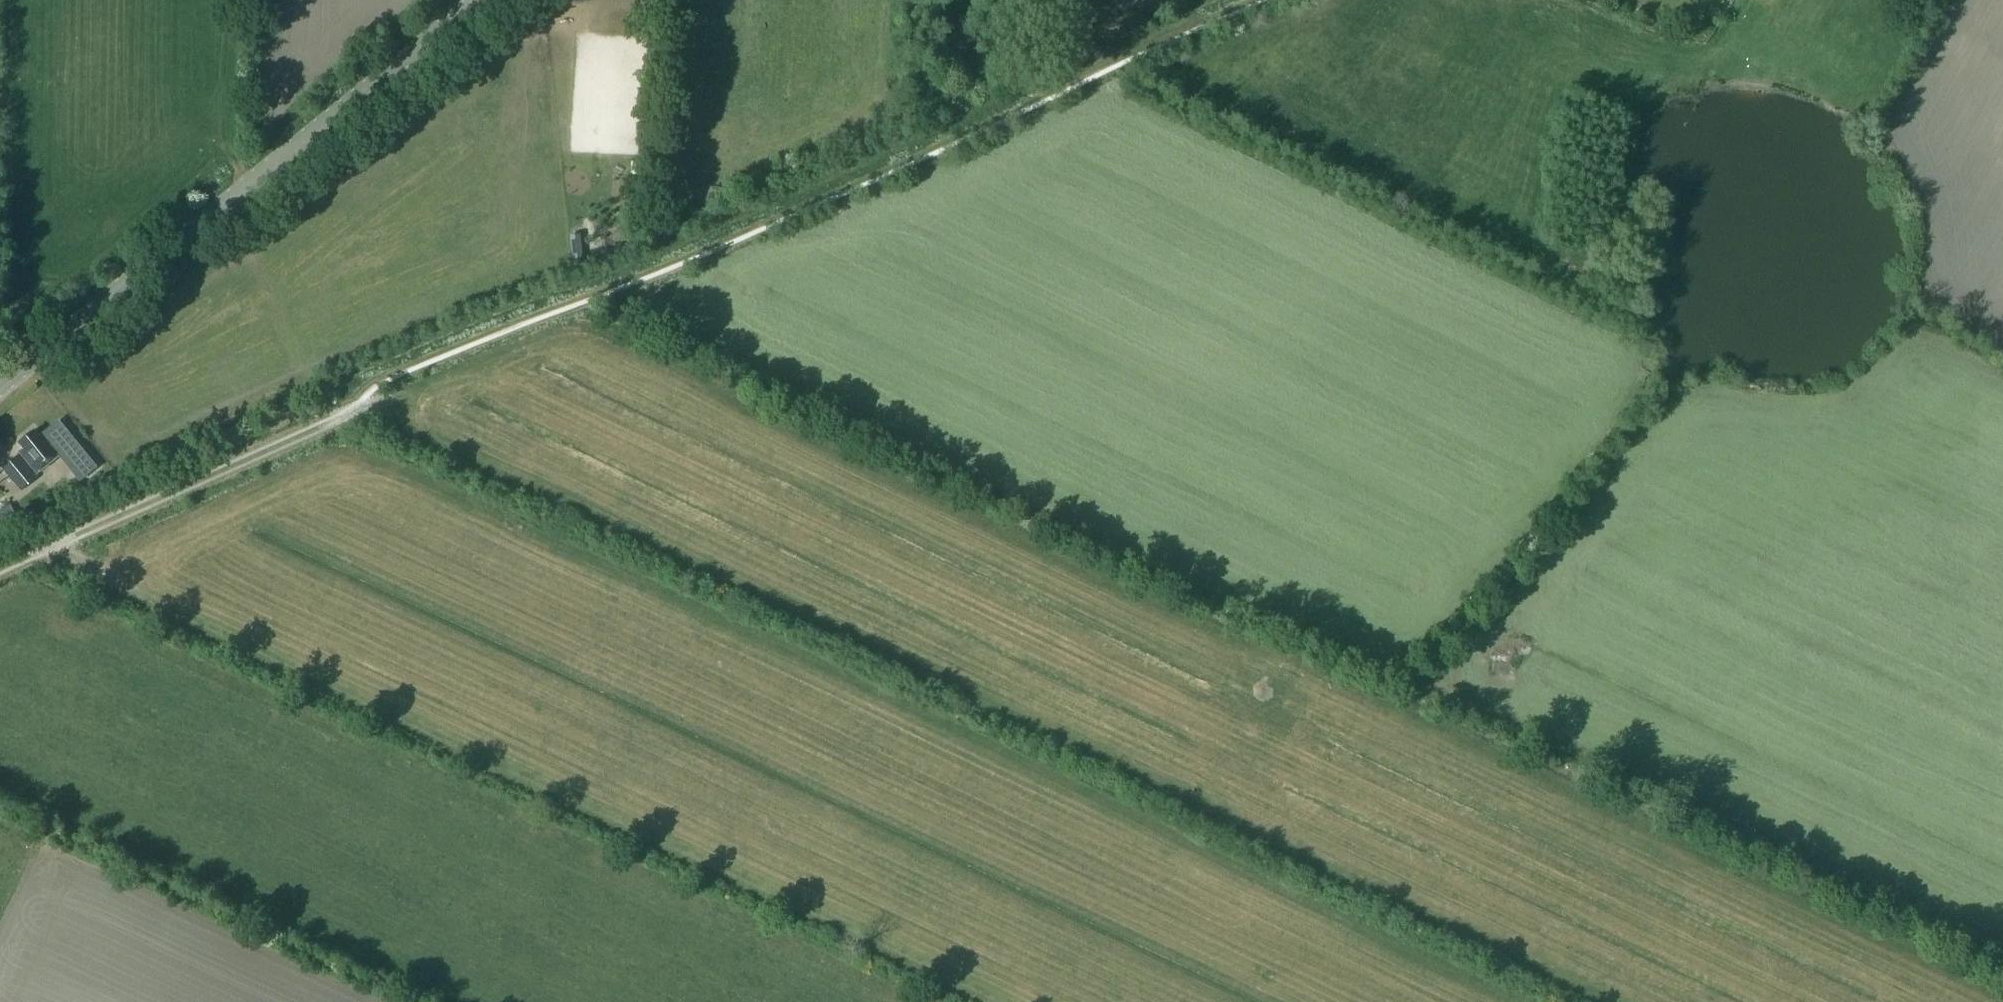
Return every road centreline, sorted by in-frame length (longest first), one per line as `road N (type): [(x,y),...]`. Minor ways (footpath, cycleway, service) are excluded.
road 1 (tertiary): [(0,392),(482,0)]
road 2 (track): [(0,569),(360,407)]

